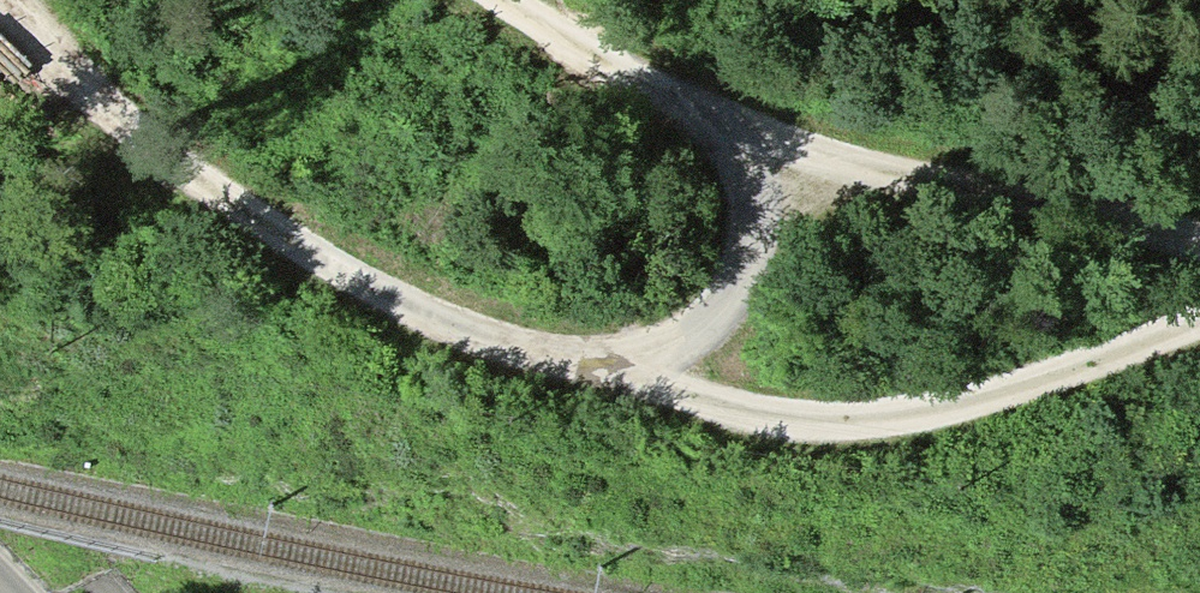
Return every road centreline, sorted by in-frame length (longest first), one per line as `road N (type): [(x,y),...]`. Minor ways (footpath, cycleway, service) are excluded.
road 1 (track): [(0,7),(142,149),(242,222),(366,291),(474,334),(565,356),(619,359),(673,343),(712,315),(741,275),(756,200),(742,163),(717,125),(497,0)]
road 2 (track): [(1199,322),(972,394),(882,412),(739,408),(669,389),(619,359)]
road 3 (track): [(717,125),(1199,242)]

